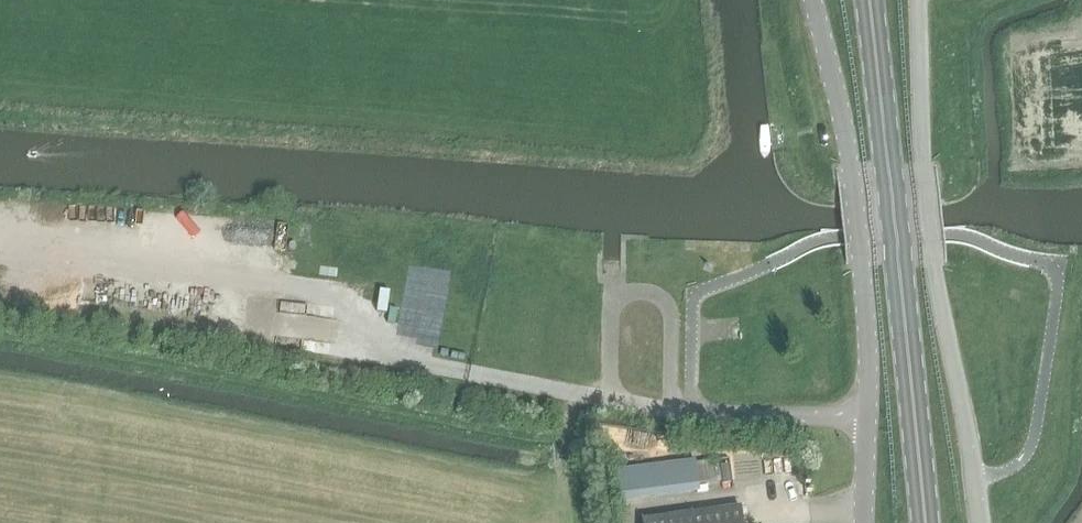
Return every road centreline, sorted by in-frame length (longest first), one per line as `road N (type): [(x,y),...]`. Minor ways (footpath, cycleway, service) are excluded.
road 1 (track): [(0,234),(217,264),(339,306),(429,365),(612,399)]
road 2 (unclassified): [(918,0),(932,253),(978,522)]
road 3 (primary): [(924,522),(869,0)]
road 4 (unclassified): [(867,419),(671,408)]
road 5 (unclassified): [(851,186),(814,0)]
road 6 (unclassified): [(867,419),(859,261)]

